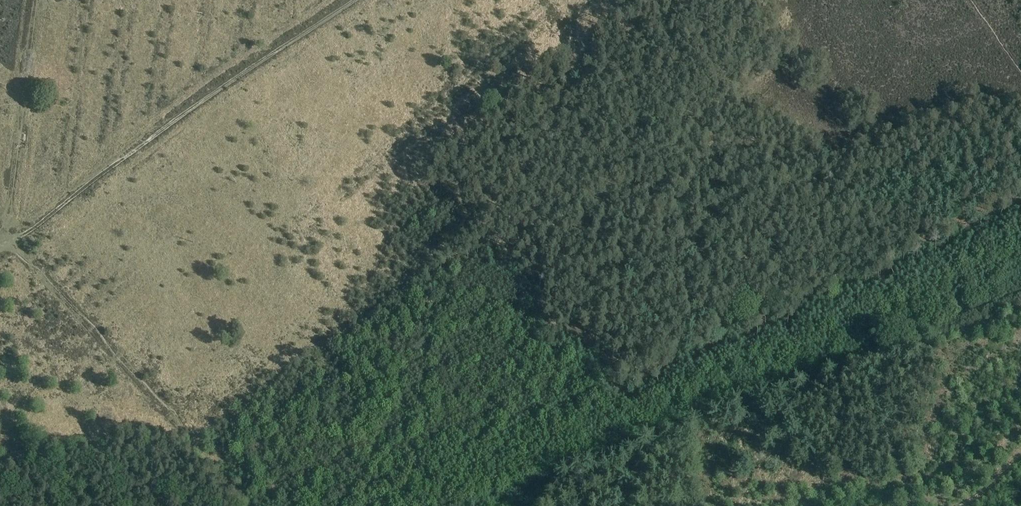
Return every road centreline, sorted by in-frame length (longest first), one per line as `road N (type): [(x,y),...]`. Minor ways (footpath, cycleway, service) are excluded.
road 1 (track): [(241,505),(9,242)]

